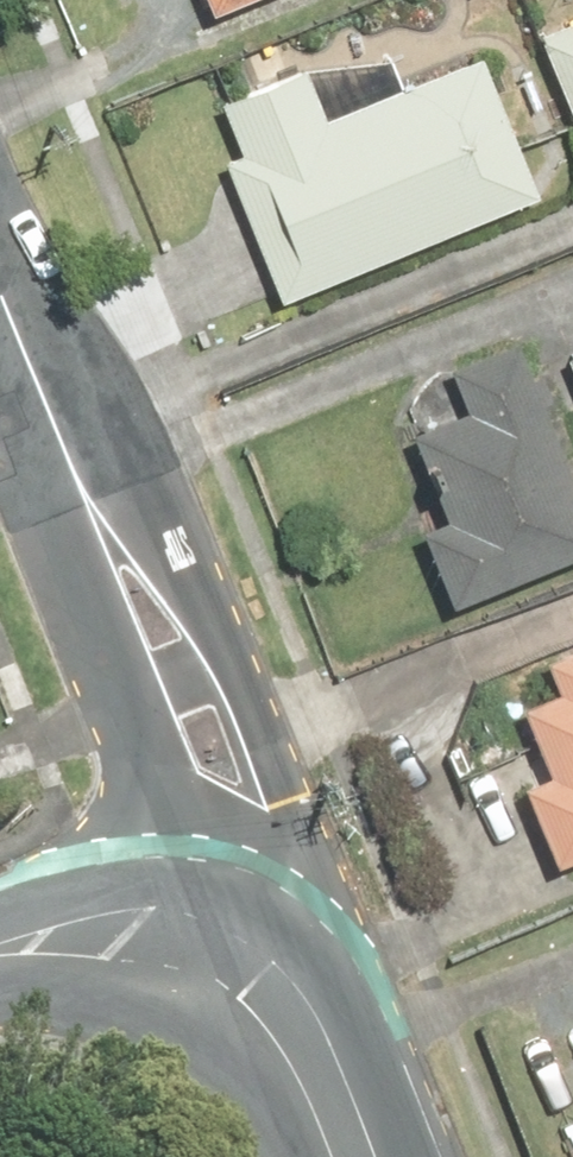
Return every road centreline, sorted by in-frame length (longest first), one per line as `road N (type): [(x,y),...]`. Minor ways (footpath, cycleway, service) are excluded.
road 1 (unclassified): [(82,494),(127,530),(187,601),(233,696),(248,752),(241,804),(216,863)]
road 2 (unclassified): [(216,863),(165,775),(100,596),(82,494)]
road 3 (secondary): [(207,944),(241,959),(296,1004),(343,1076),(376,1156)]
road 4 (unclassified): [(0,289),(82,494)]
road 5 (secondary): [(0,950),(93,932),(207,944)]

